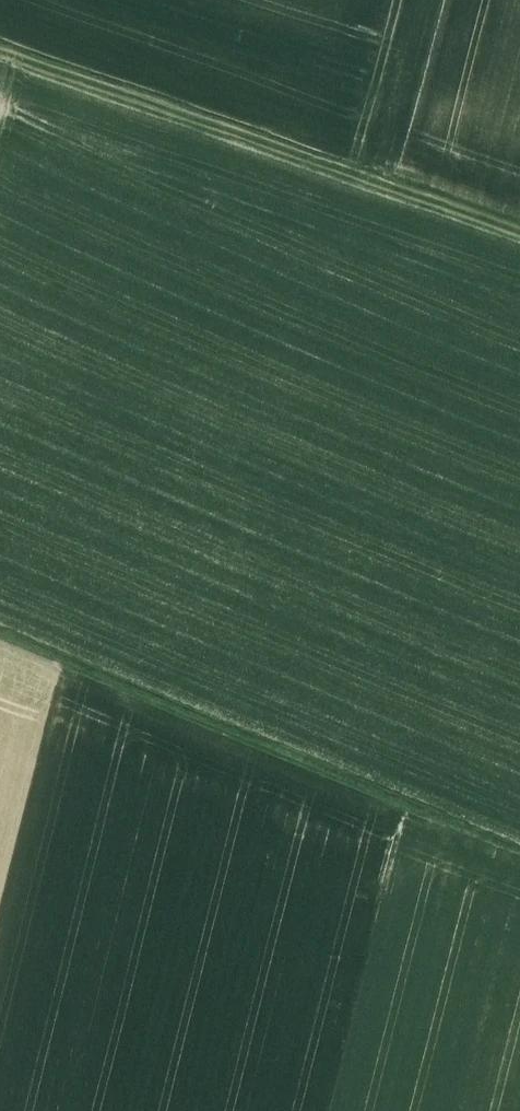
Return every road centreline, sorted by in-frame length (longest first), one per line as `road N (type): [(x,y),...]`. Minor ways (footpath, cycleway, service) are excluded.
road 1 (track): [(0,636),(519,852)]
road 2 (track): [(0,67),(519,241)]

